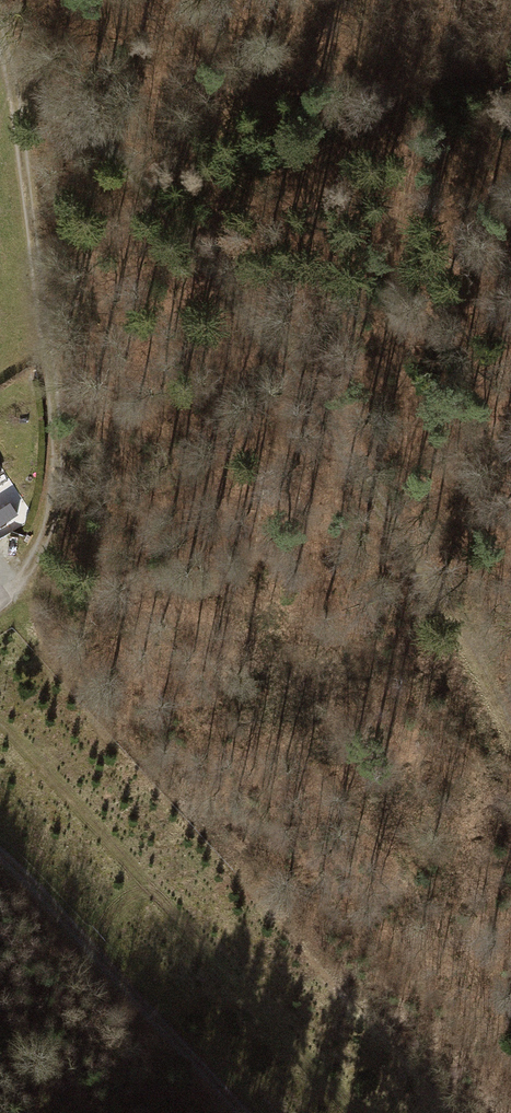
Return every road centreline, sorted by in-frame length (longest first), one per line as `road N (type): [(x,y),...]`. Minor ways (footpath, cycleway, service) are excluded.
road 1 (track): [(510,740),(452,619),(231,294),(120,163),(17,80)]
road 2 (track): [(0,34),(32,150),(51,488),(27,579)]
road 3 (track): [(237,1112),(0,862)]

